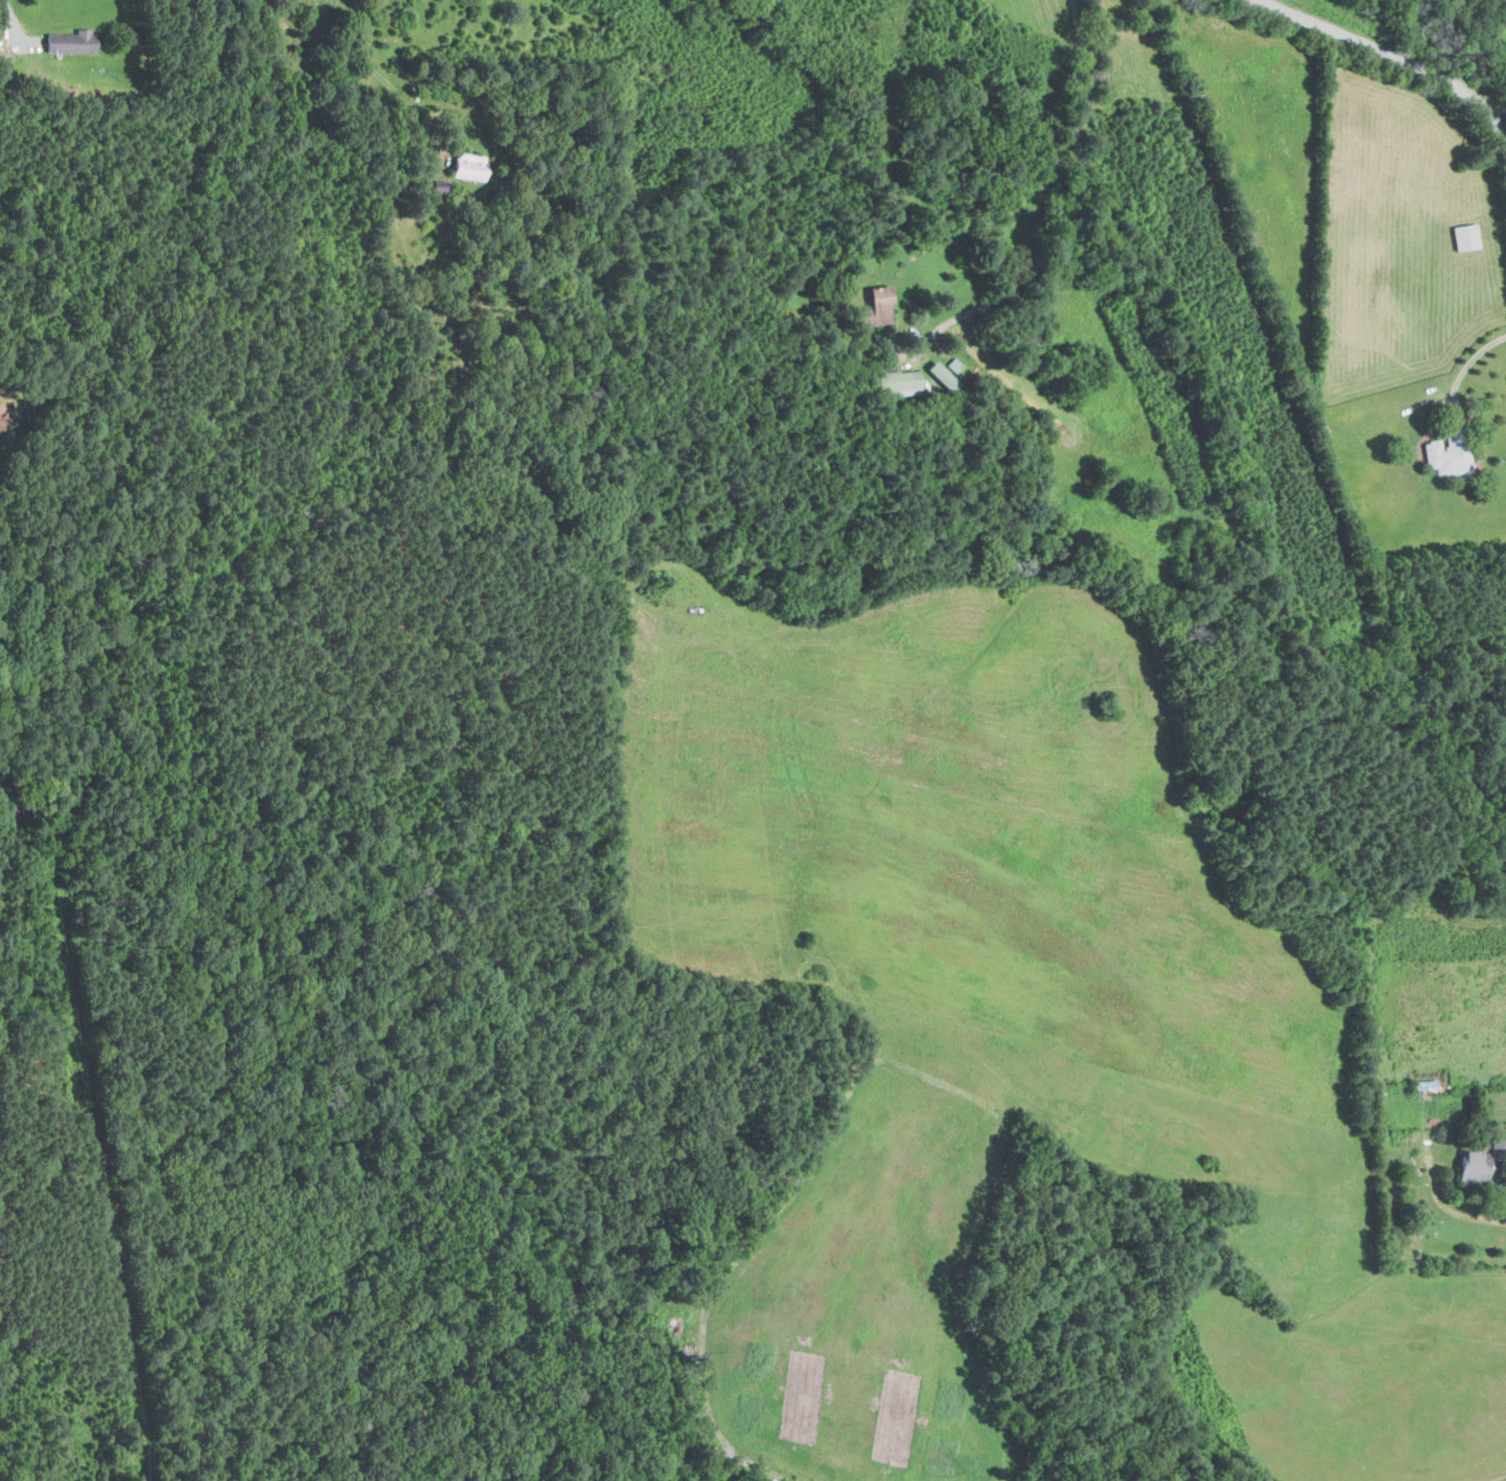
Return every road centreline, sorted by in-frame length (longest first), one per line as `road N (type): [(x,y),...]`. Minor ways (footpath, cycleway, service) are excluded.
road 1 (residential): [(1505,131),(1492,110),(1429,66),(1265,0)]

